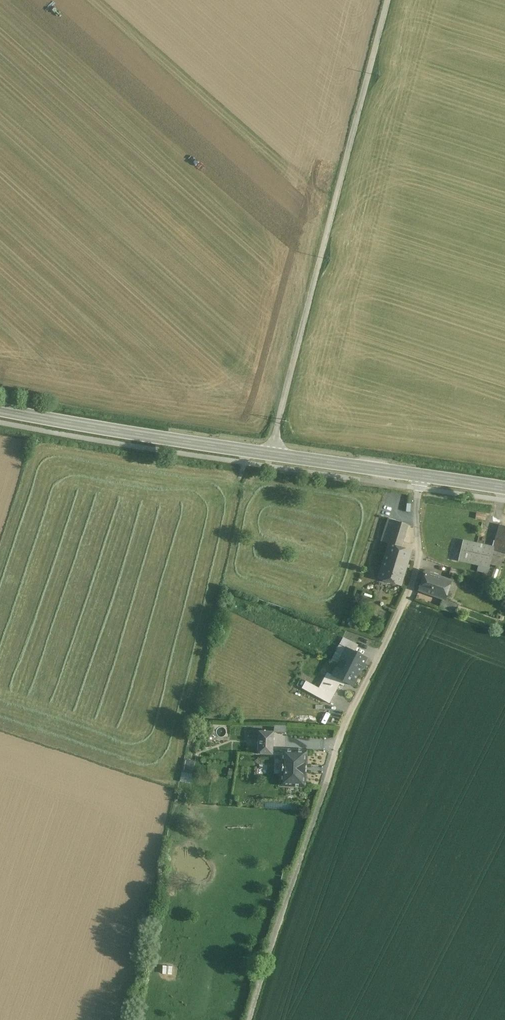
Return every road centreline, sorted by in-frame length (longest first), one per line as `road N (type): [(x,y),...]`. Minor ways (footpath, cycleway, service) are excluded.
road 1 (unclassified): [(388,0),(272,453)]
road 2 (residential): [(340,746),(410,587),(419,550),(416,474)]
road 3 (tertiary): [(272,453),(0,410)]
road 4 (track): [(251,1019),(320,805)]
road 5 (tertiary): [(416,474),(272,453)]

